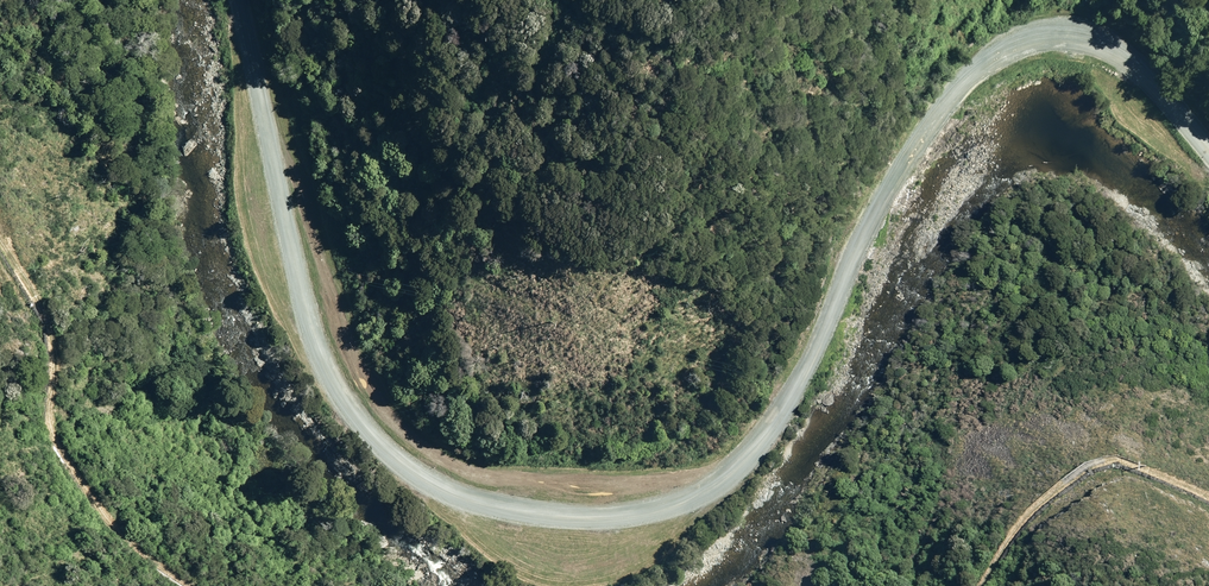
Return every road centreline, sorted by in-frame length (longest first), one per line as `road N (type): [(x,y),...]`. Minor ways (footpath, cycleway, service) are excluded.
road 1 (unclassified): [(1208,148),(1127,58),(1073,35),(1022,41),(956,89),(930,123),(870,224),(800,379),(742,458),(677,502),(626,514),(508,507),(454,492),(405,464),(335,380),(311,321),(239,0)]
road 2 (track): [(178,585),(62,483),(35,316),(0,254)]
road 3 (track): [(1208,514),(1111,477),(1065,488),(1003,544),(974,585)]

